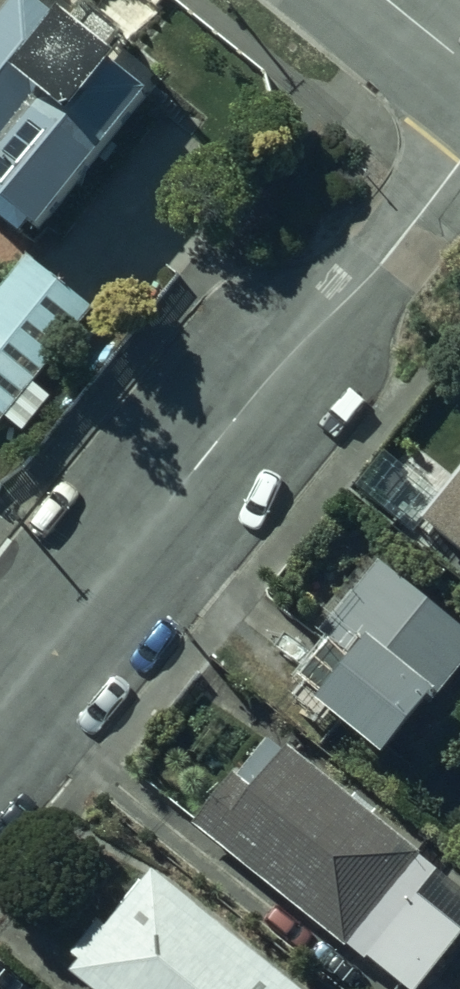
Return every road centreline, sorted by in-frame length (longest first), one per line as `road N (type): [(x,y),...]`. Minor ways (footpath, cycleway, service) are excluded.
road 1 (residential): [(0,708),(292,347),(382,263),(459,161)]

